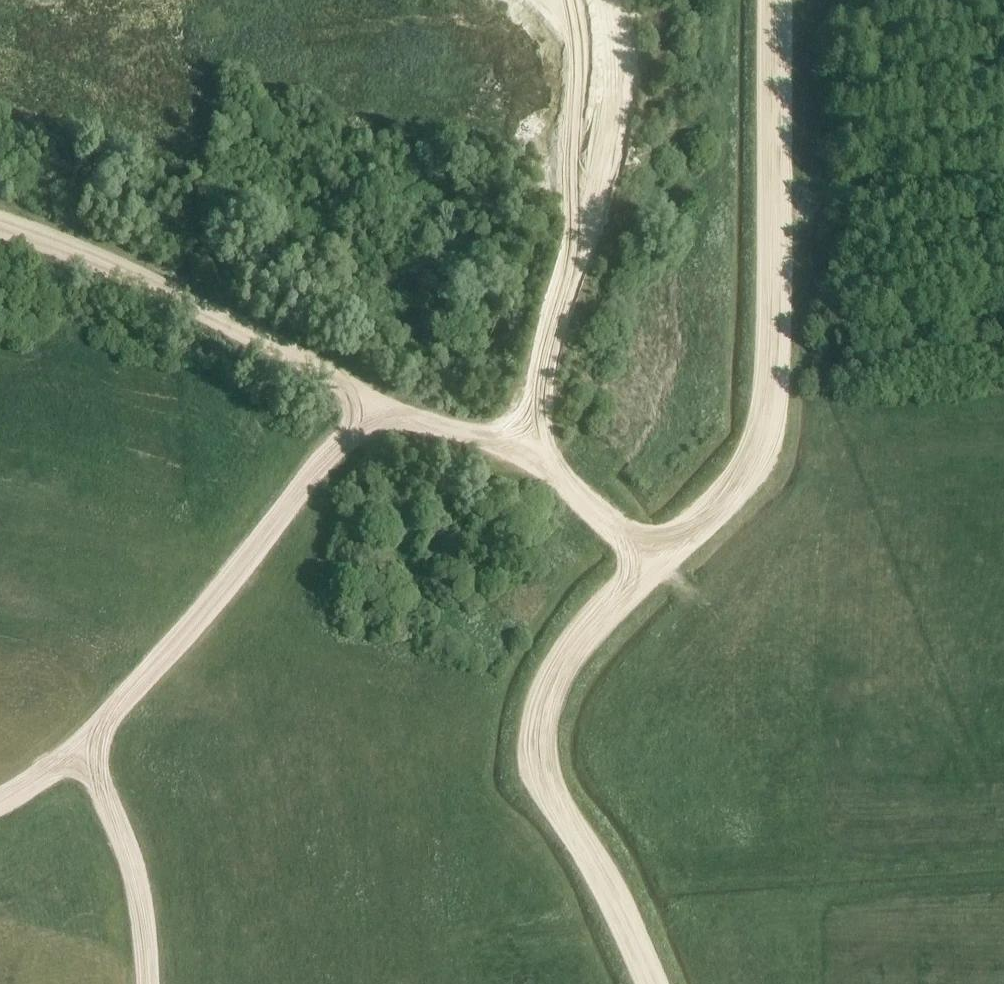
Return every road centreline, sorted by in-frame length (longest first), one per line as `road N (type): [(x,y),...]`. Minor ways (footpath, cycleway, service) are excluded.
road 1 (track): [(776,0),(768,444),(745,479),(584,635),(539,723),(542,776),(604,871),(652,983)]
road 2 (track): [(660,557),(517,450),(378,409),(325,456),(206,611),(72,755),(0,800)]
road 3 (track): [(517,450),(586,206),(591,132),(569,70),(514,0)]
road 4 (track): [(0,220),(140,274),(272,340),(378,409)]
road 5 (track): [(149,983),(133,859),(112,811),(72,755)]

